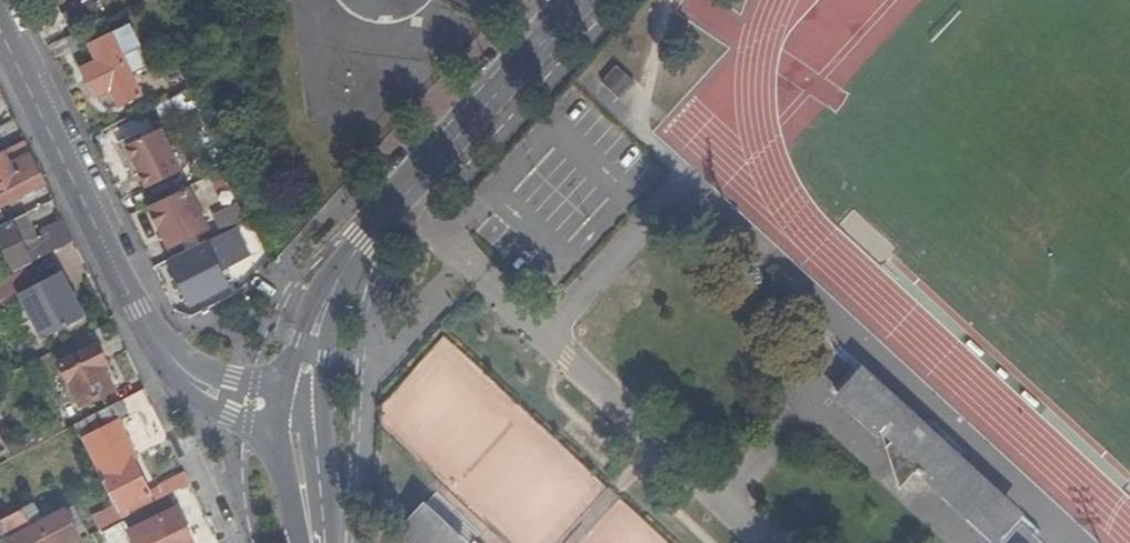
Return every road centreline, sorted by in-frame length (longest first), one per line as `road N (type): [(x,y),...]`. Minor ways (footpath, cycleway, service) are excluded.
road 1 (tertiary): [(274,408),(214,391),(125,306),(0,47)]
road 2 (tertiary): [(354,251),(579,0)]
road 3 (tertiary): [(354,251),(289,350),(274,408)]
road 4 (tertiary): [(328,406),(334,303),(354,251)]
road 5 (tertiary): [(274,408),(299,542)]
road 6 (tertiary): [(323,542),(328,406)]

